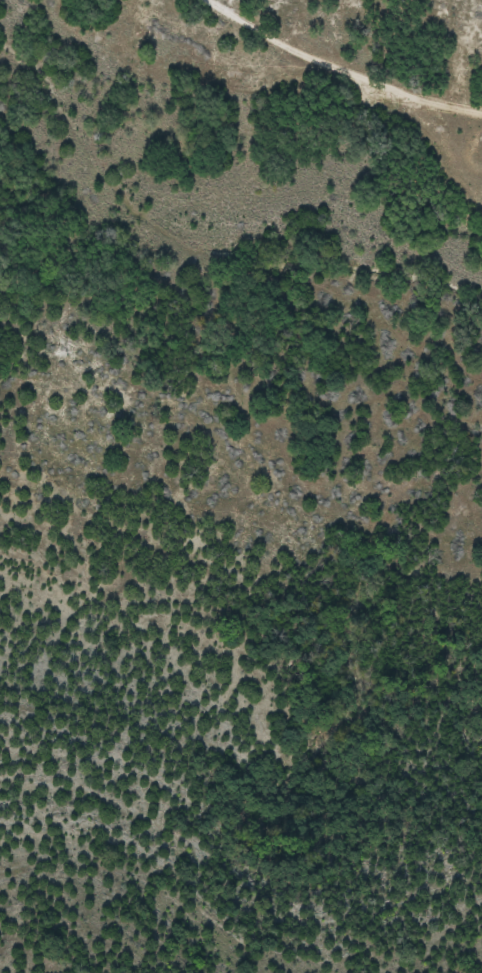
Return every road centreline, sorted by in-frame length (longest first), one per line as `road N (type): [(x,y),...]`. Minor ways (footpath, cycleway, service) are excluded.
road 1 (residential): [(222,0),(296,58),(481,105)]

